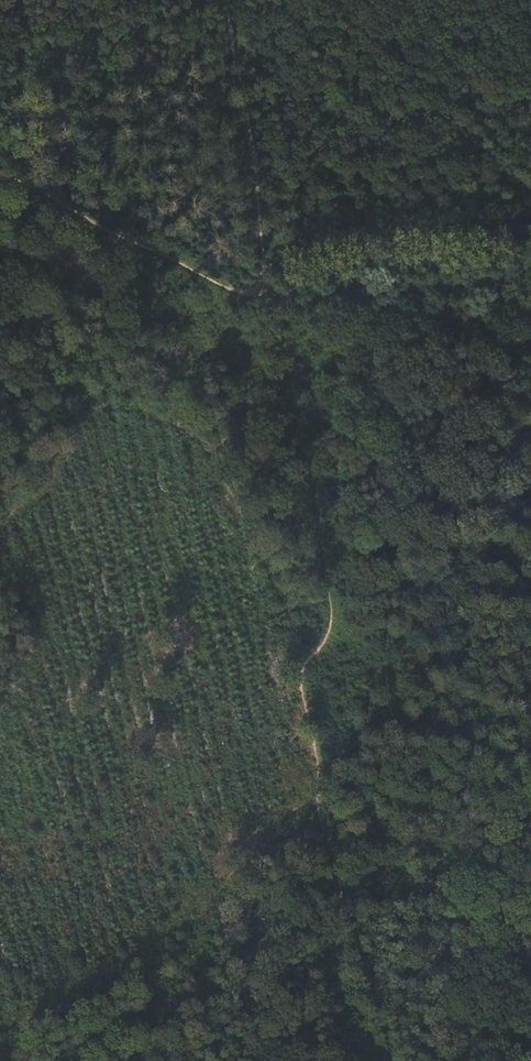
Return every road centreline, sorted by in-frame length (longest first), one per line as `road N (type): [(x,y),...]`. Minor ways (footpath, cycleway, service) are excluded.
road 1 (track): [(266,298),(221,0)]
road 2 (track): [(0,168),(214,280),(266,298)]
road 3 (track): [(266,298),(312,309),(446,295),(530,308)]

